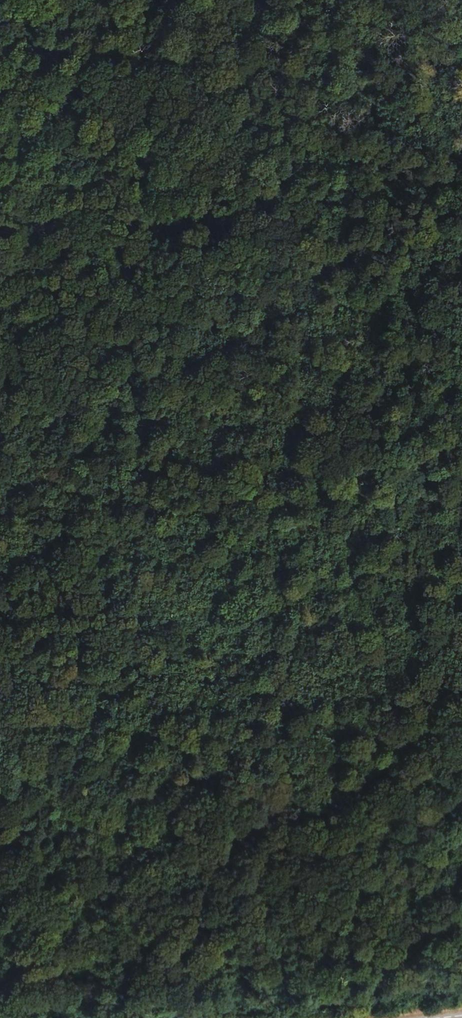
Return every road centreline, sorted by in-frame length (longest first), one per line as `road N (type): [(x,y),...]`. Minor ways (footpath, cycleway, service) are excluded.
road 1 (track): [(461,695),(184,1017)]

